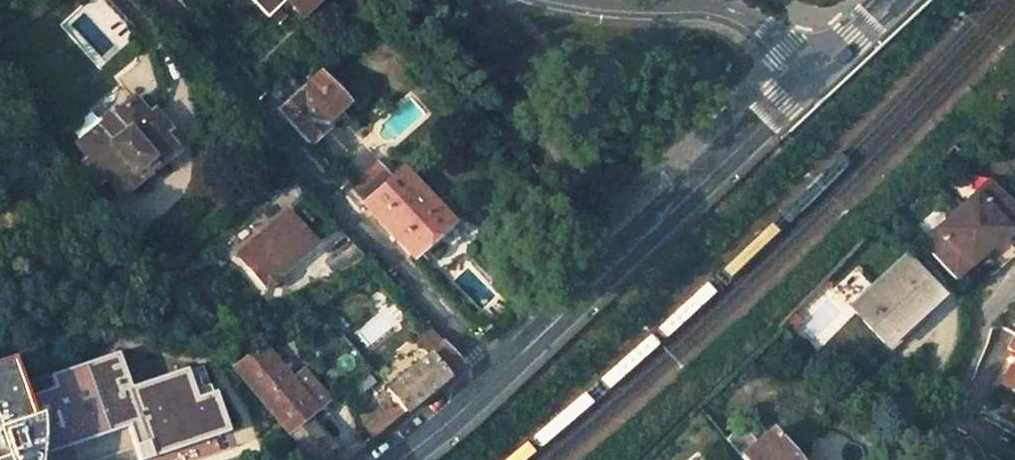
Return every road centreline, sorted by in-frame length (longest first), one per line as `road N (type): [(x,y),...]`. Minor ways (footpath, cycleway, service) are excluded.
road 1 (residential): [(496,375),(151,0)]
road 2 (tertiary): [(813,70),(496,375)]
road 3 (unclassified): [(813,70),(758,18),(723,3),(607,0)]
road 4 (tertiary): [(496,375),(400,459)]

